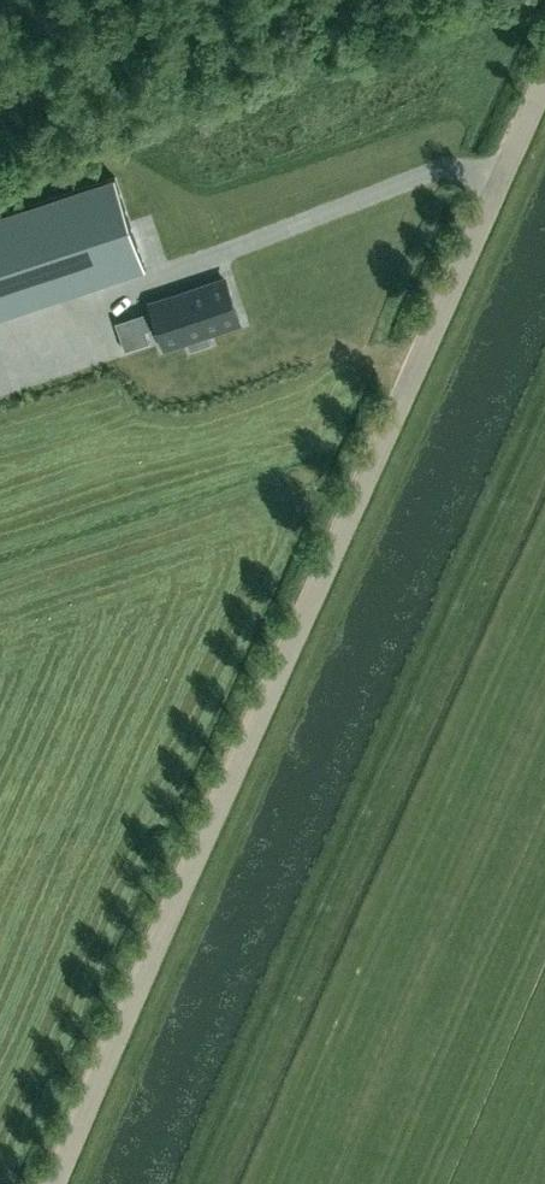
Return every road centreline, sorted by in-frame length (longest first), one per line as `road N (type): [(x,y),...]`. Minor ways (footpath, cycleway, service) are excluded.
road 1 (tertiary): [(53,1183),(544,74)]
road 2 (track): [(211,1183),(544,429)]

